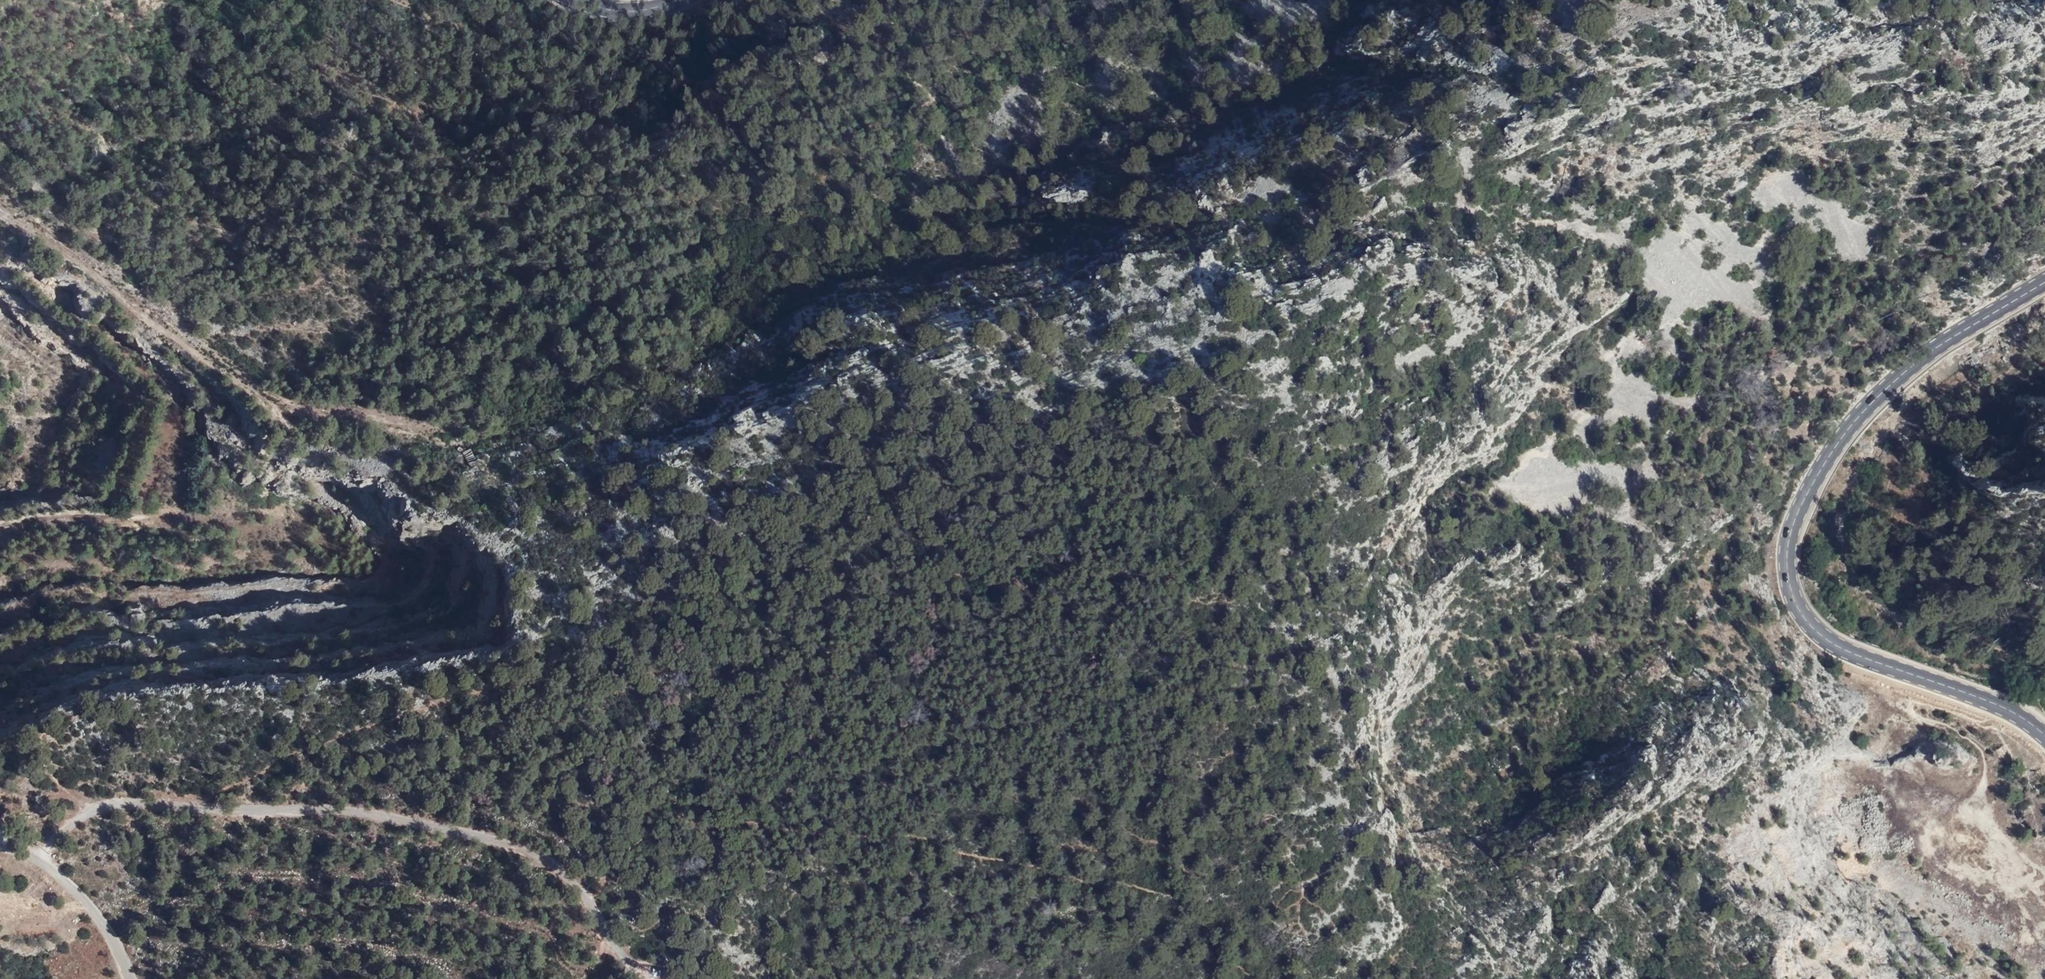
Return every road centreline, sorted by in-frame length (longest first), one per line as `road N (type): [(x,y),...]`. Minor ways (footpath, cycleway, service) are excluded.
road 1 (primary): [(2044,281),(1948,337),(1859,414),(1812,485),(1787,561),(1792,589),(1816,629),(1875,662),(2002,705),(2044,735)]
road 2 (unclassified): [(130,978),(101,920),(74,889),(40,856),(0,845)]

